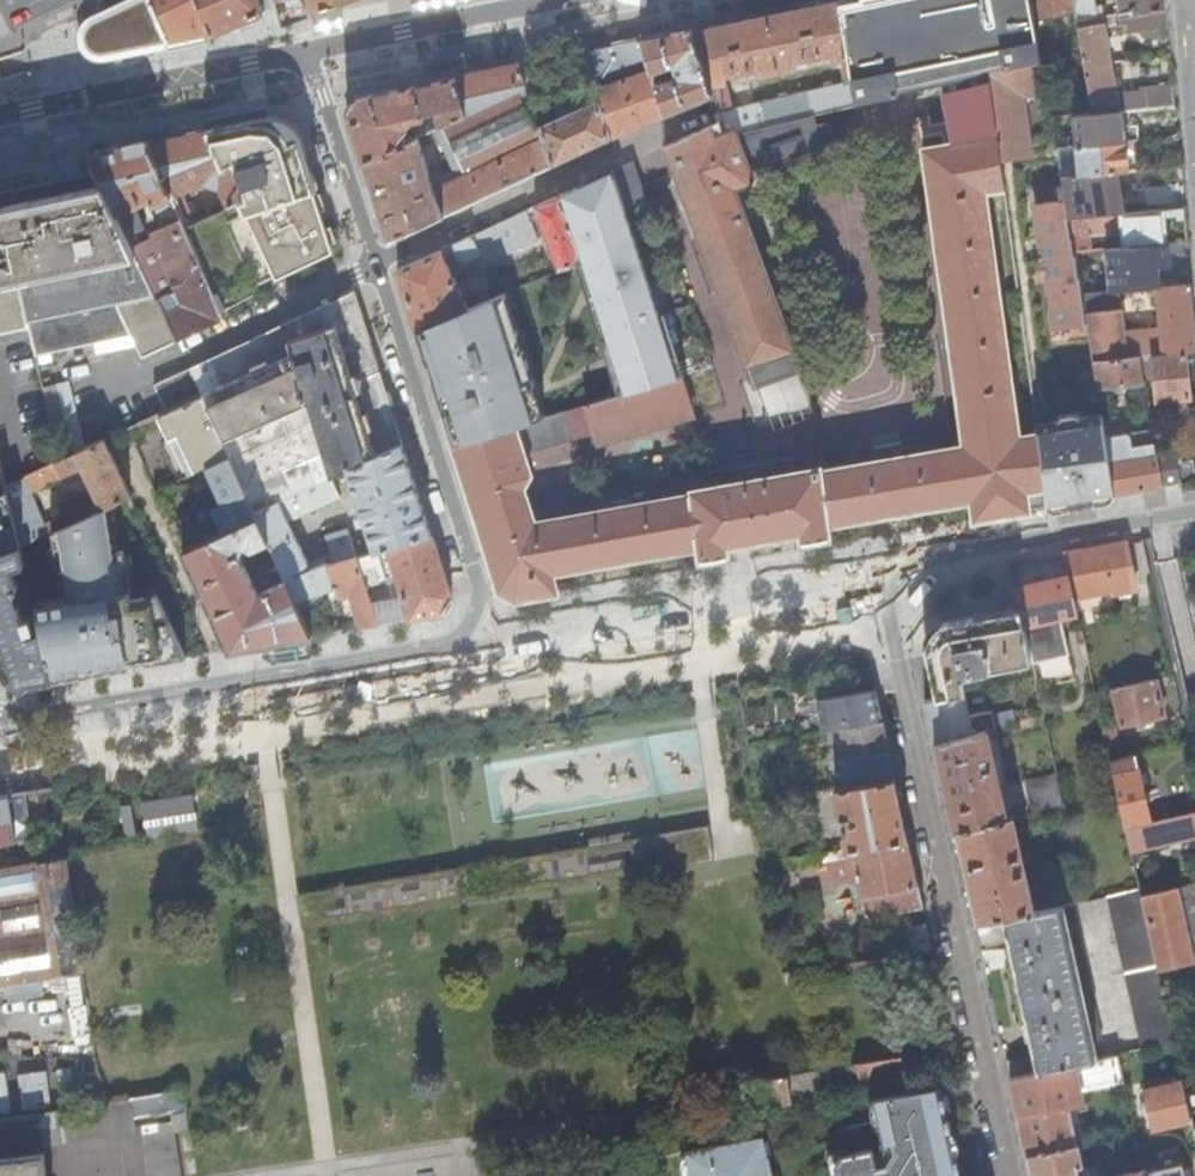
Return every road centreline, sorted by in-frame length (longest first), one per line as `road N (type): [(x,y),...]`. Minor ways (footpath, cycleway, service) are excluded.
road 1 (residential): [(468,629),(480,590),(306,57)]
road 2 (residential): [(1014,1175),(899,660)]
road 3 (residential): [(0,712),(37,714),(445,644),(468,629)]
road 4 (tertiary): [(306,57),(0,115)]
road 5 (tertiary): [(552,0),(306,57)]
road 6 (residential): [(899,660),(891,597),(912,567),(1059,536)]
road 7 (residential): [(1059,536),(1194,514)]

